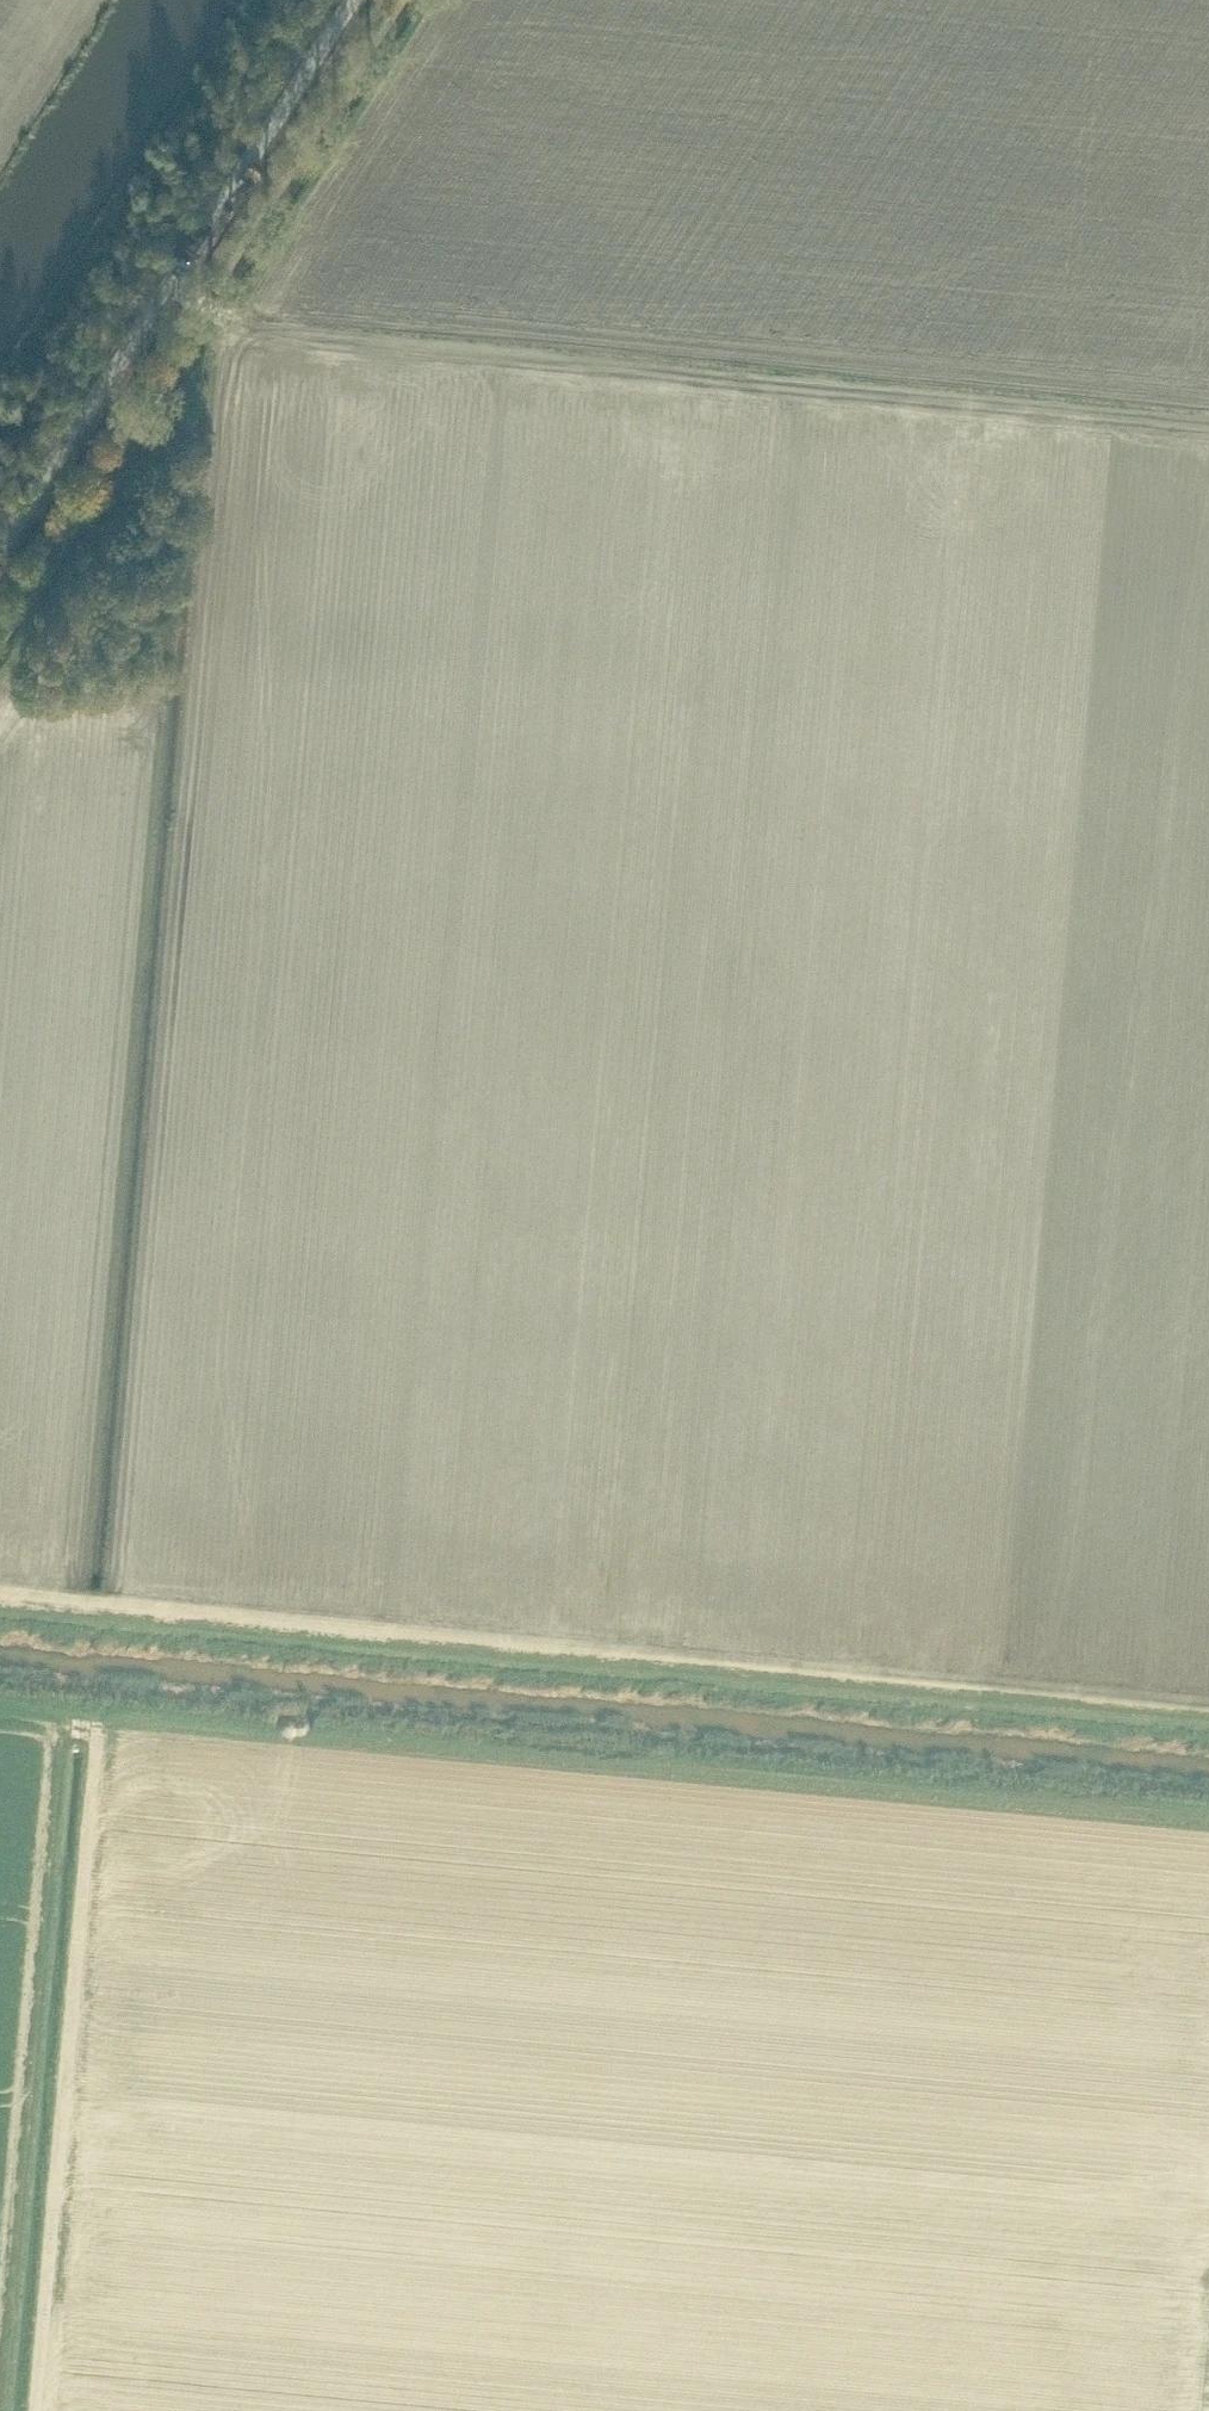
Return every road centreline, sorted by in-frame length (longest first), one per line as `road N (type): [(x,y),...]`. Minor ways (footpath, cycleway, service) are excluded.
road 1 (unclassified): [(0,555),(352,0)]

